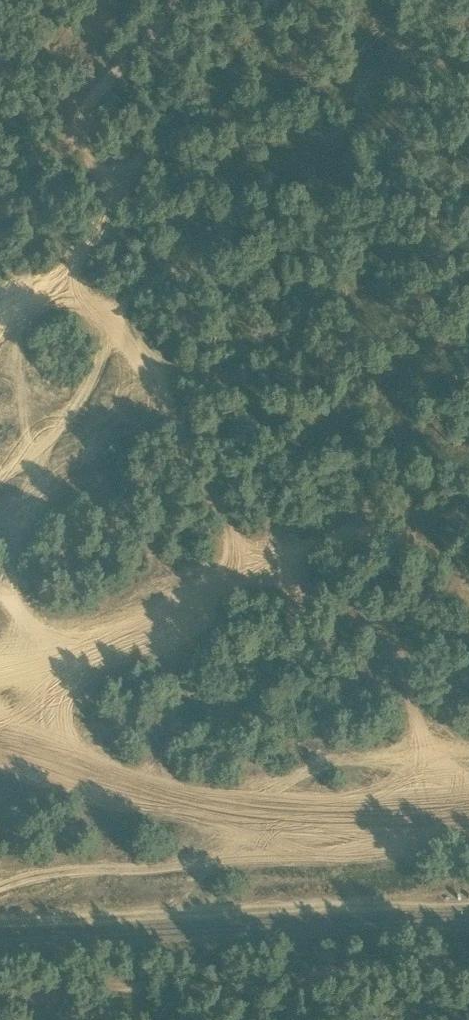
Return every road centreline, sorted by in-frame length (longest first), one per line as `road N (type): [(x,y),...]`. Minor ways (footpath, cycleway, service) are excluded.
road 1 (track): [(0,734),(112,777),(328,817),(468,812)]
road 2 (track): [(0,889),(77,871),(302,858),(420,813)]

